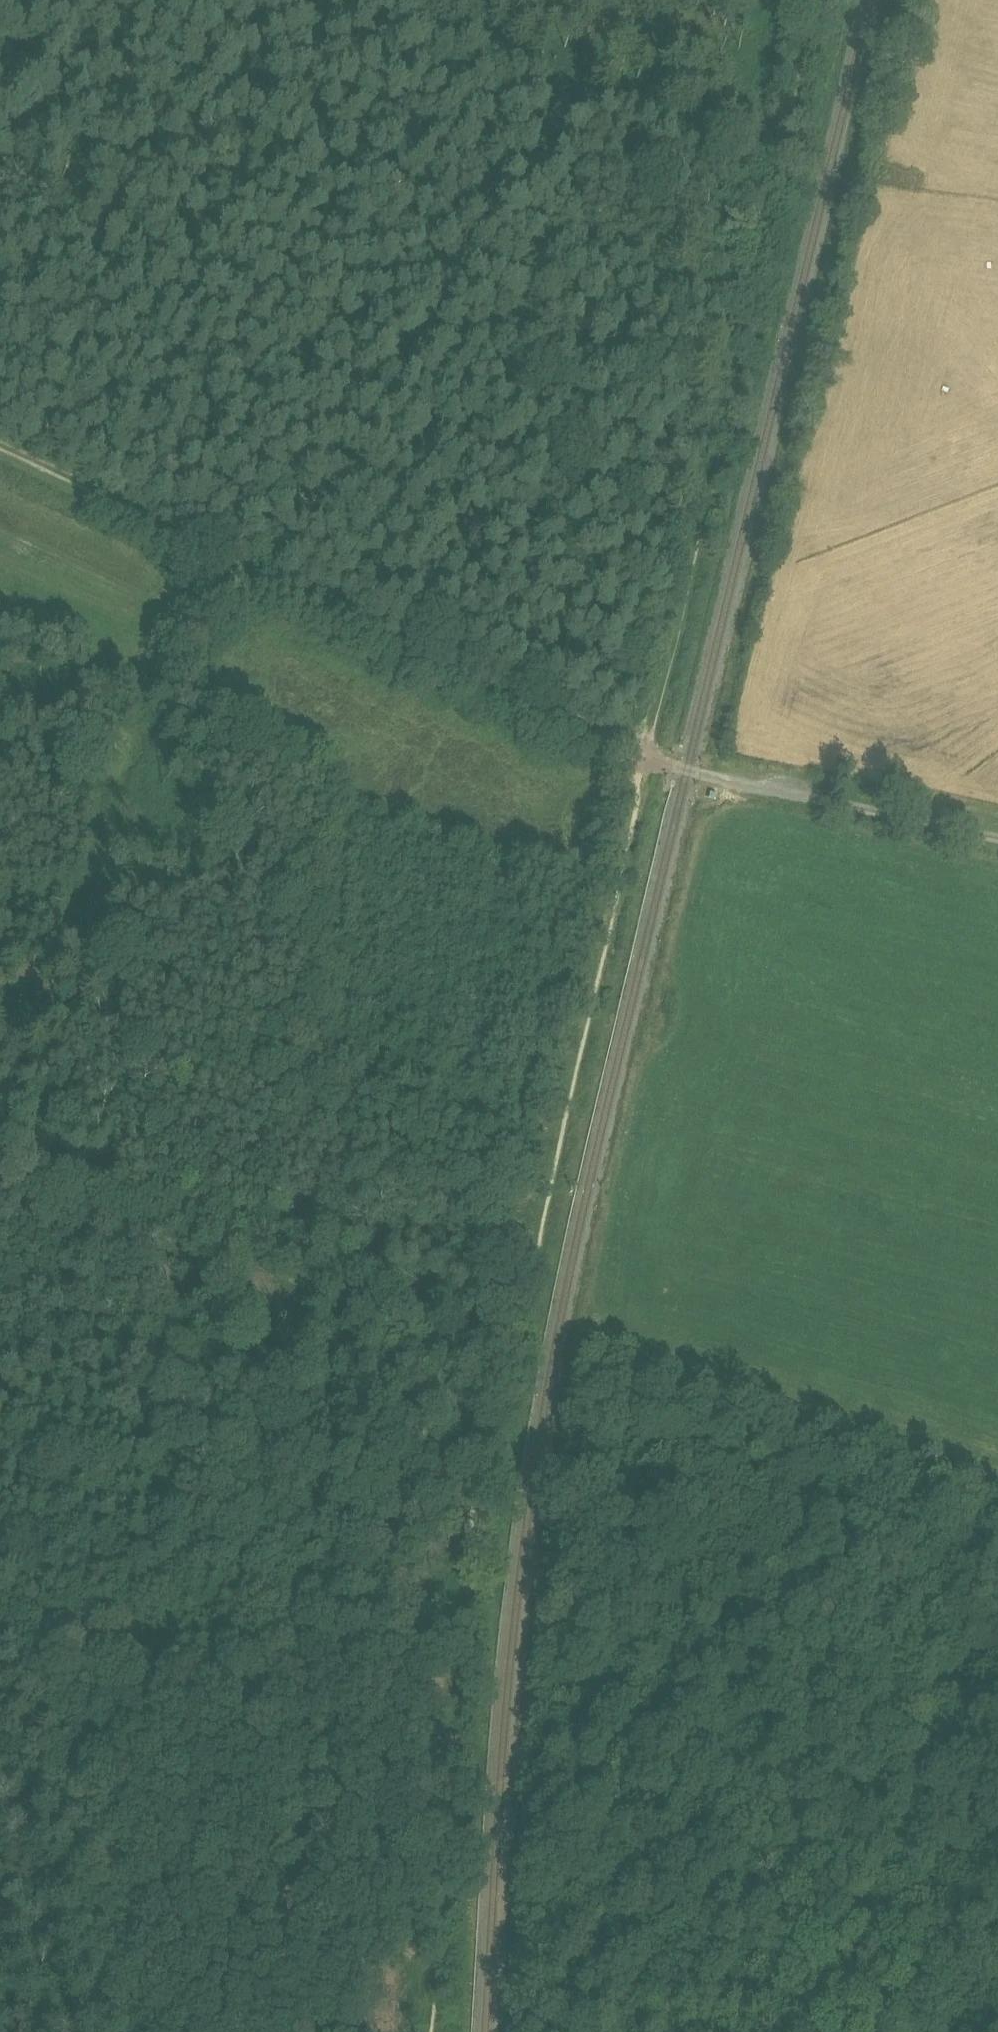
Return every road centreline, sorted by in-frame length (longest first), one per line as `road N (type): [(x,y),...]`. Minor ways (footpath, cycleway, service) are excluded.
road 1 (track): [(997,835),(693,762),(0,431)]
road 2 (track): [(0,1199),(482,1363)]

